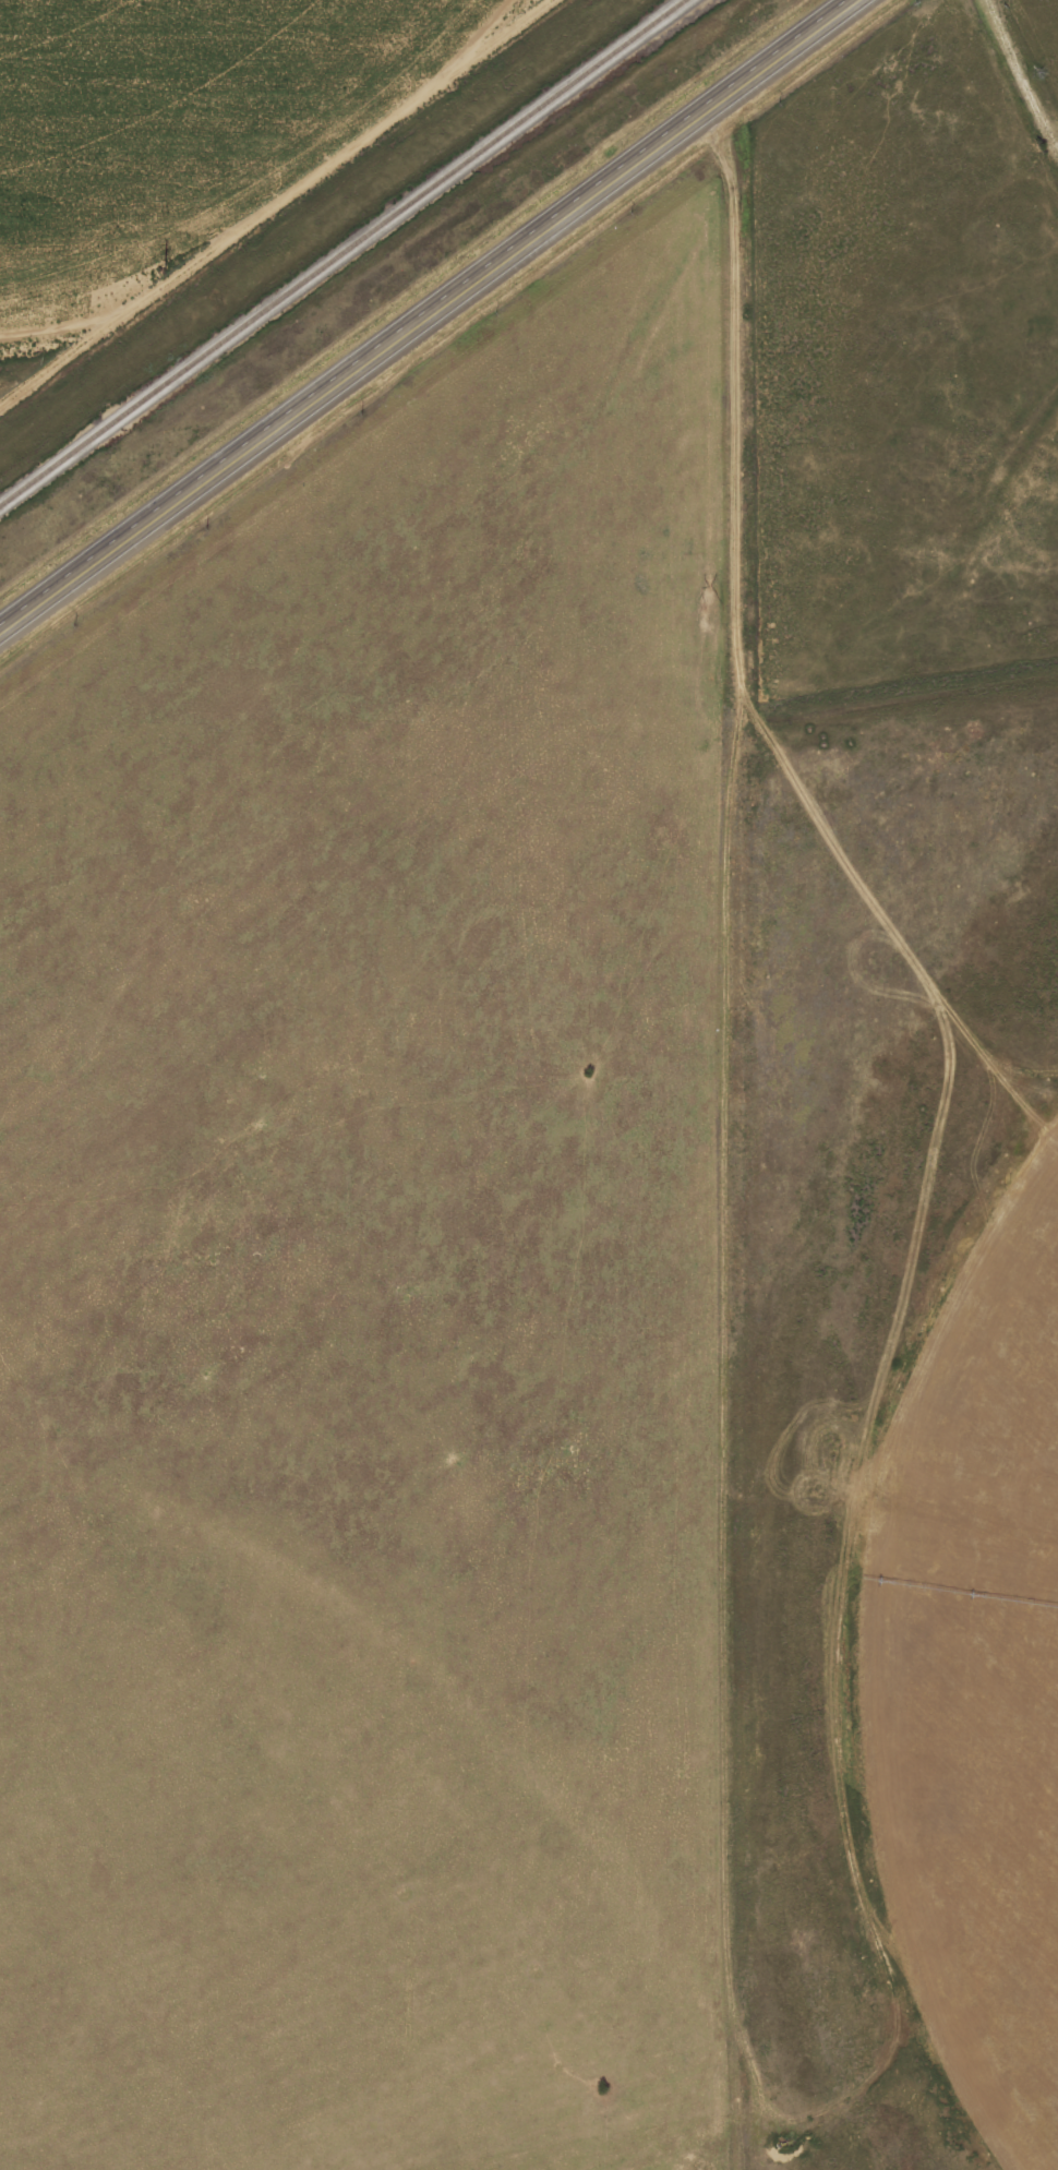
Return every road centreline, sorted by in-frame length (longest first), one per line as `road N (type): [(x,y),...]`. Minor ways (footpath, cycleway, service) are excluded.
road 1 (trunk): [(0,629),(852,0)]

